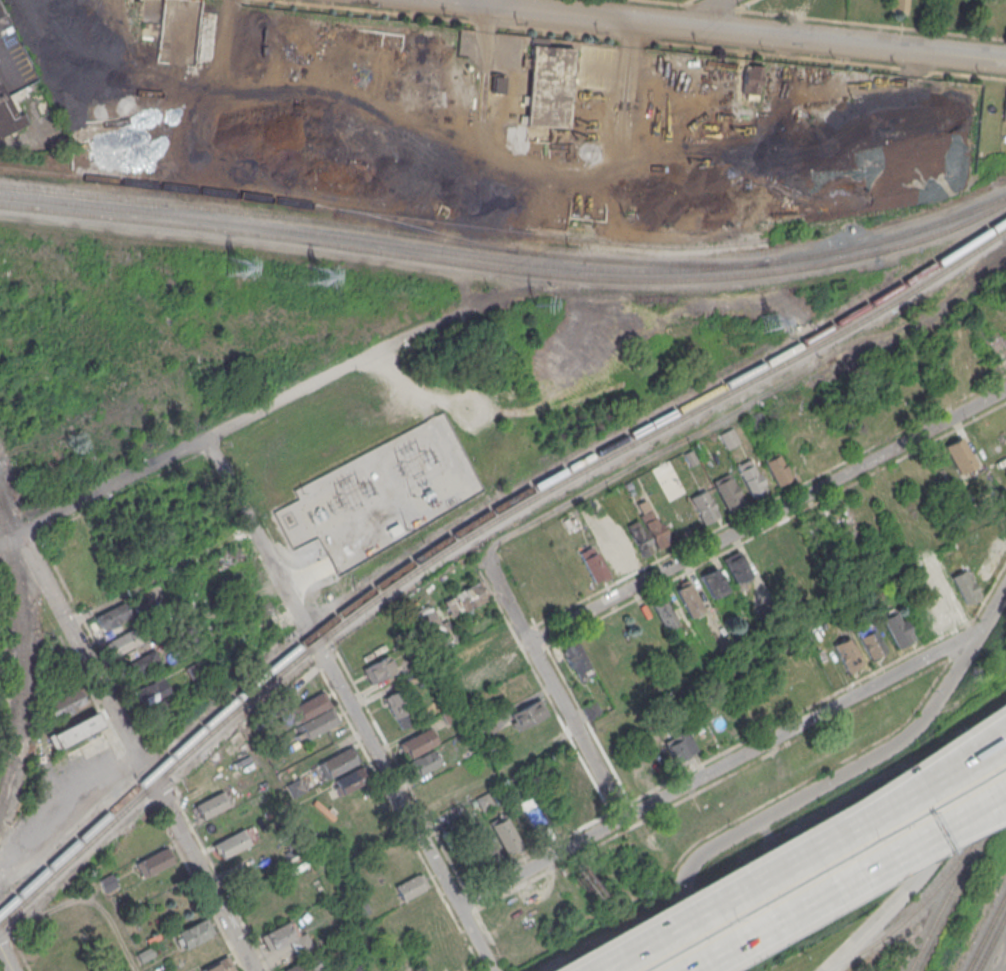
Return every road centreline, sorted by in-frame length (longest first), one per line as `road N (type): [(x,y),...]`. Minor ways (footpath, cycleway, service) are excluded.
road 1 (residential): [(210,438),(492,970)]
road 2 (residential): [(983,628),(458,906)]
road 3 (tertiary): [(1005,61),(446,0)]
road 4 (residential): [(1005,390),(529,643)]
road 5 (residential): [(1005,586),(909,734),(696,859),(681,894),(696,970)]
road 6 (residential): [(462,313),(21,535)]
road 7 (motorway): [(933,782),(591,970)]
road 8 (residential): [(623,818),(483,552)]
road 9 (residential): [(154,783),(21,535)]
road 10 (motorway): [(701,970),(939,834)]
road 11 (residential): [(255,970),(154,783)]

